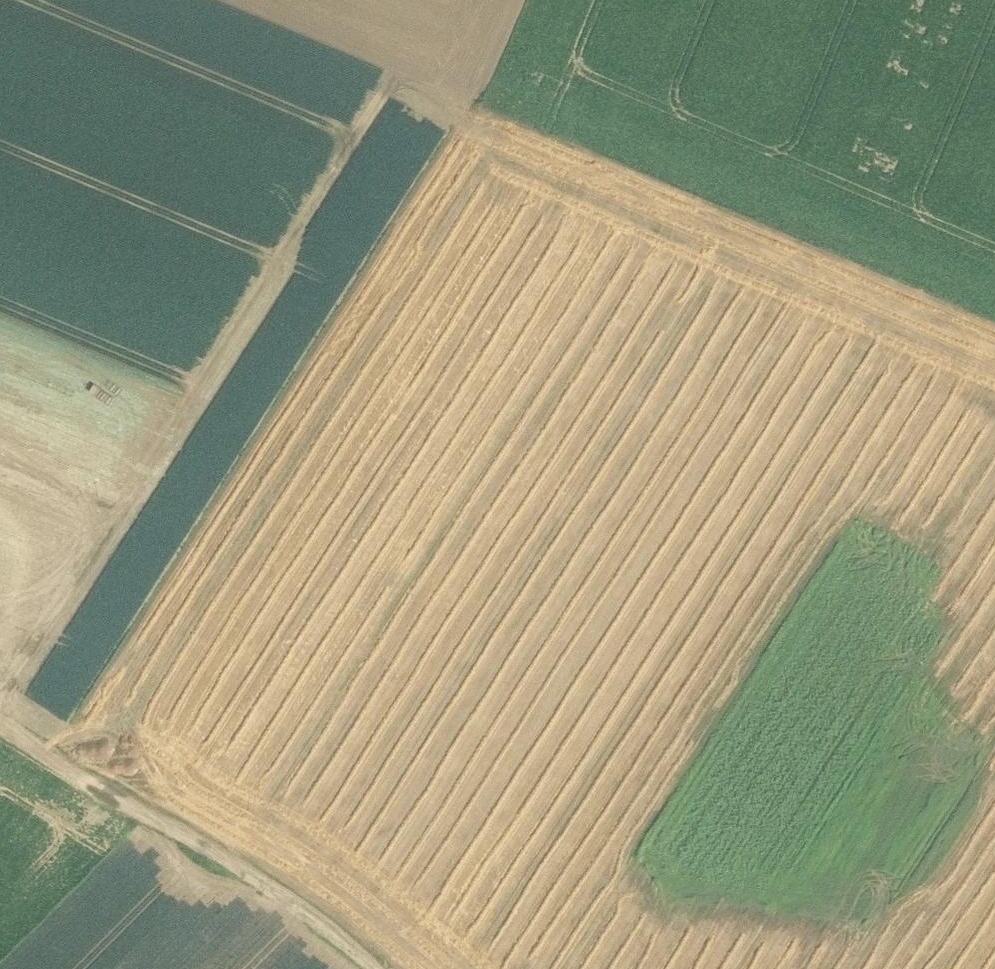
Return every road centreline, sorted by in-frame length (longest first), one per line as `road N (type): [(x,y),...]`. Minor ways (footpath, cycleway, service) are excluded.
road 1 (track): [(361,968),(0,735)]

